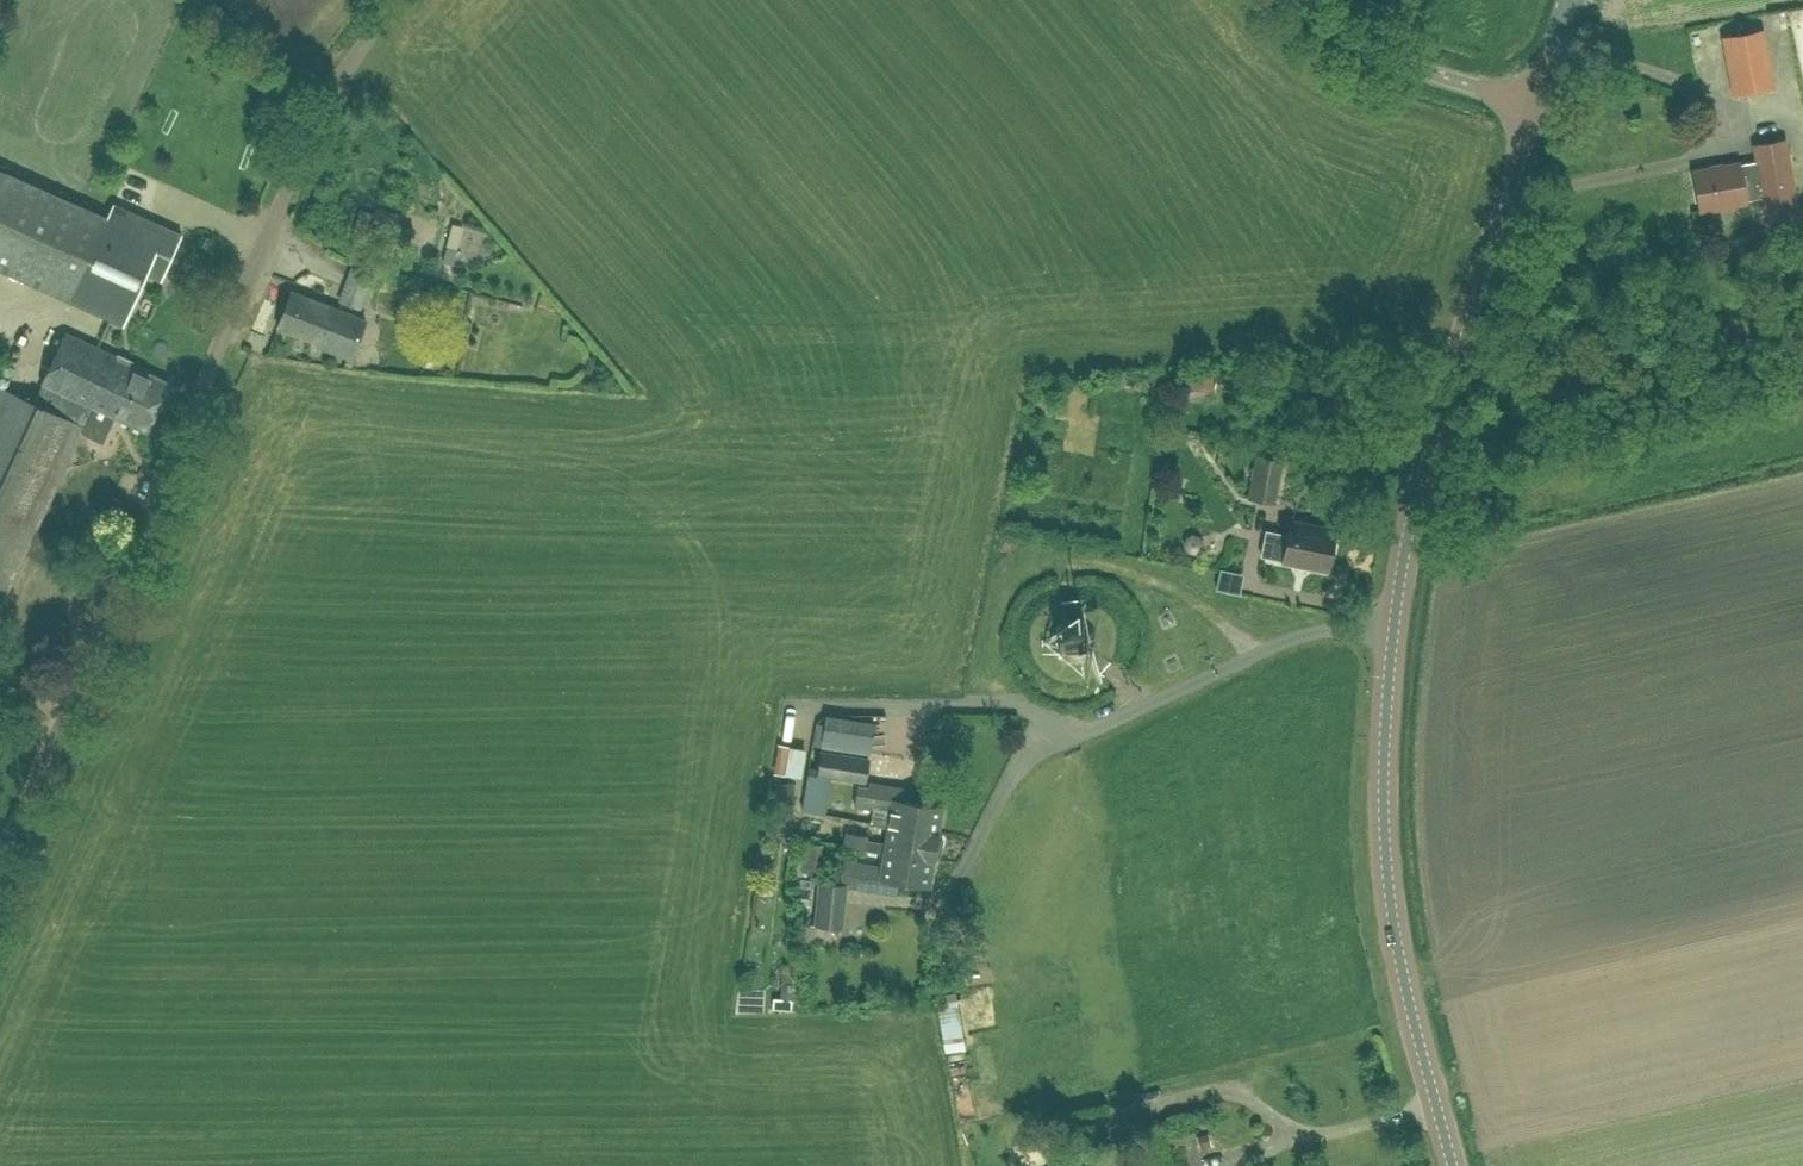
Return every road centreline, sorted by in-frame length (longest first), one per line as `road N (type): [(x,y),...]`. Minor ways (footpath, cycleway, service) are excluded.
road 1 (tertiary): [(1435,1126),(1389,878),(1382,768),(1389,634),(1412,510),(1541,109)]
road 2 (unclassified): [(0,846),(333,92),(401,0)]
road 3 (unclassified): [(1541,109),(1388,63),(1281,0)]
road 4 (unclassified): [(1284,1160),(1435,1126)]

